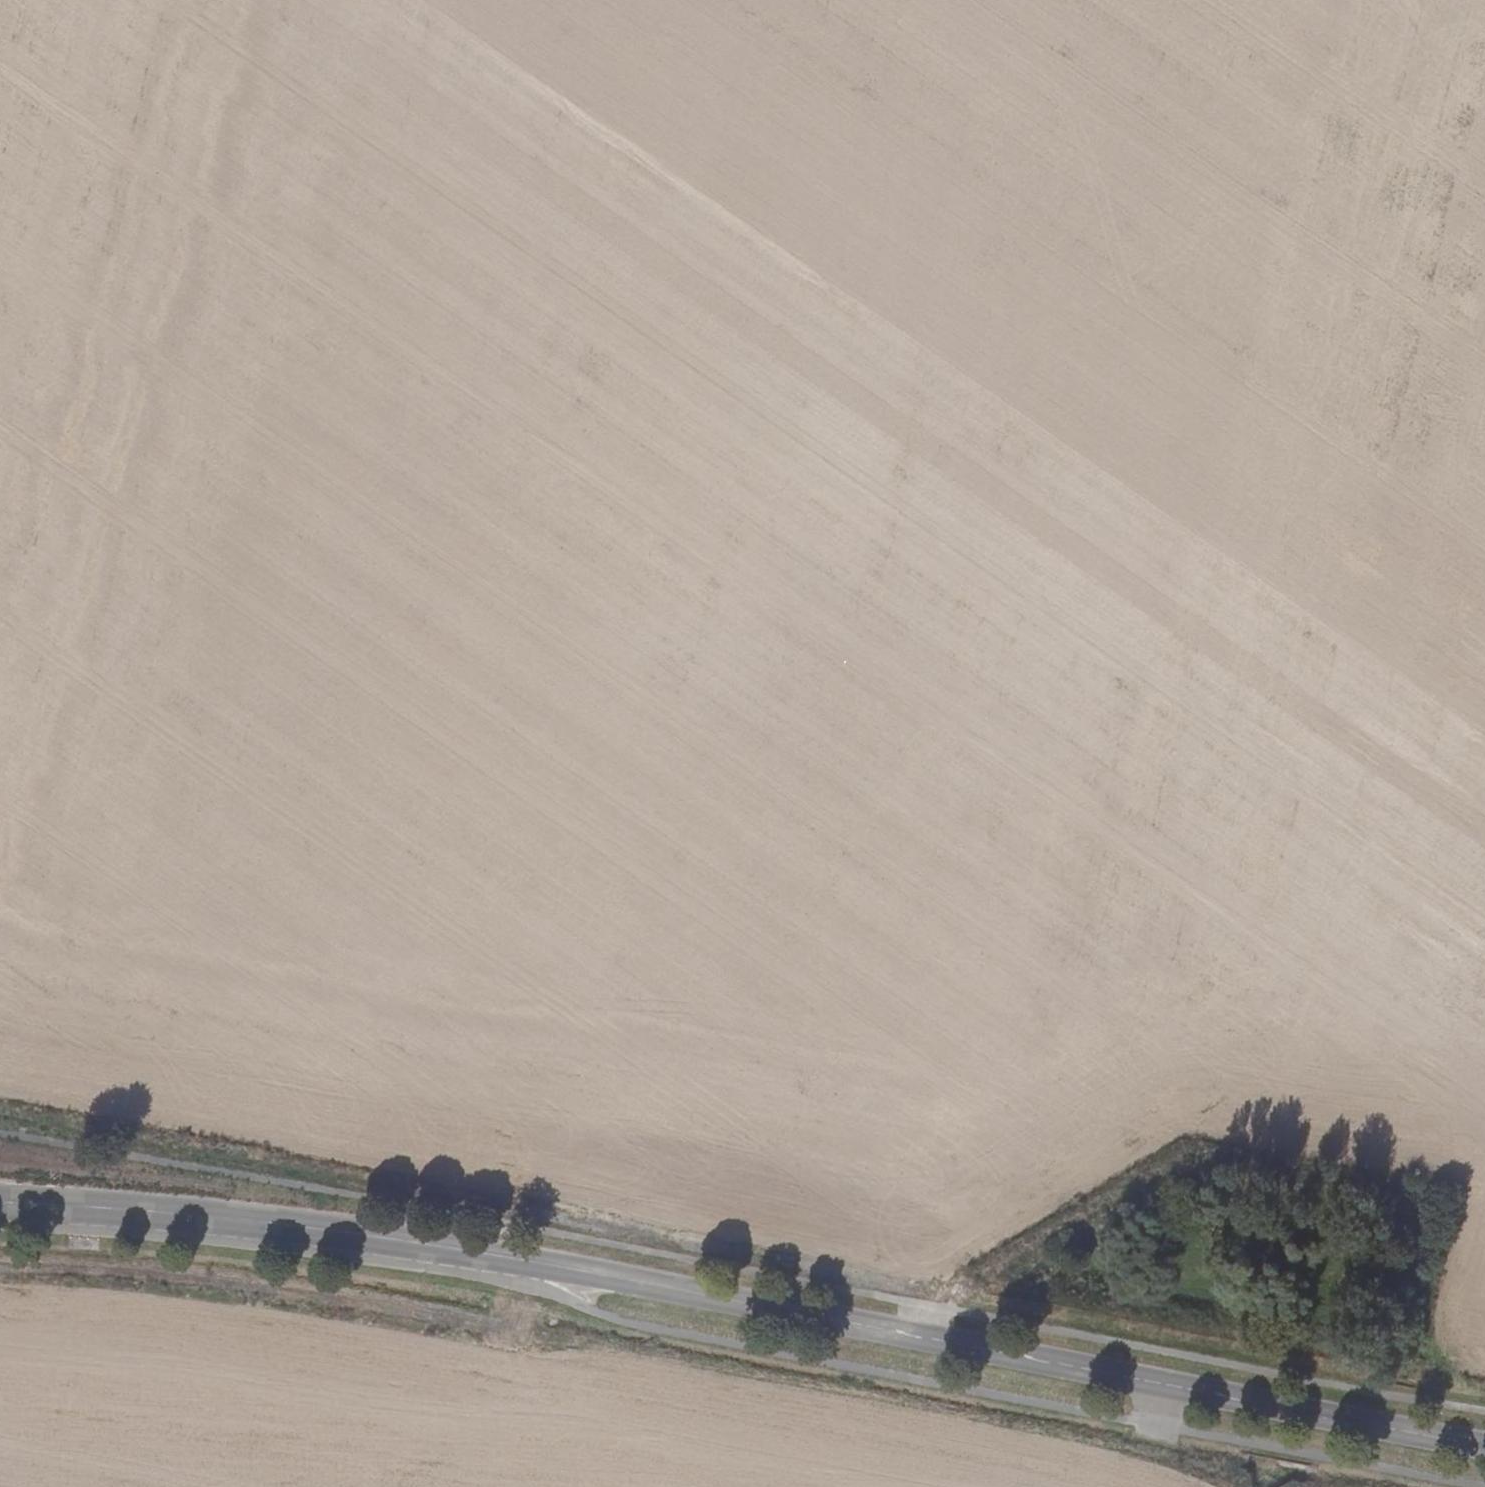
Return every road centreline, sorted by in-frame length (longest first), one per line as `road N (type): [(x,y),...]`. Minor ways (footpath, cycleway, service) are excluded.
road 1 (tertiary): [(1484,1447),(427,1244),(37,1204)]

